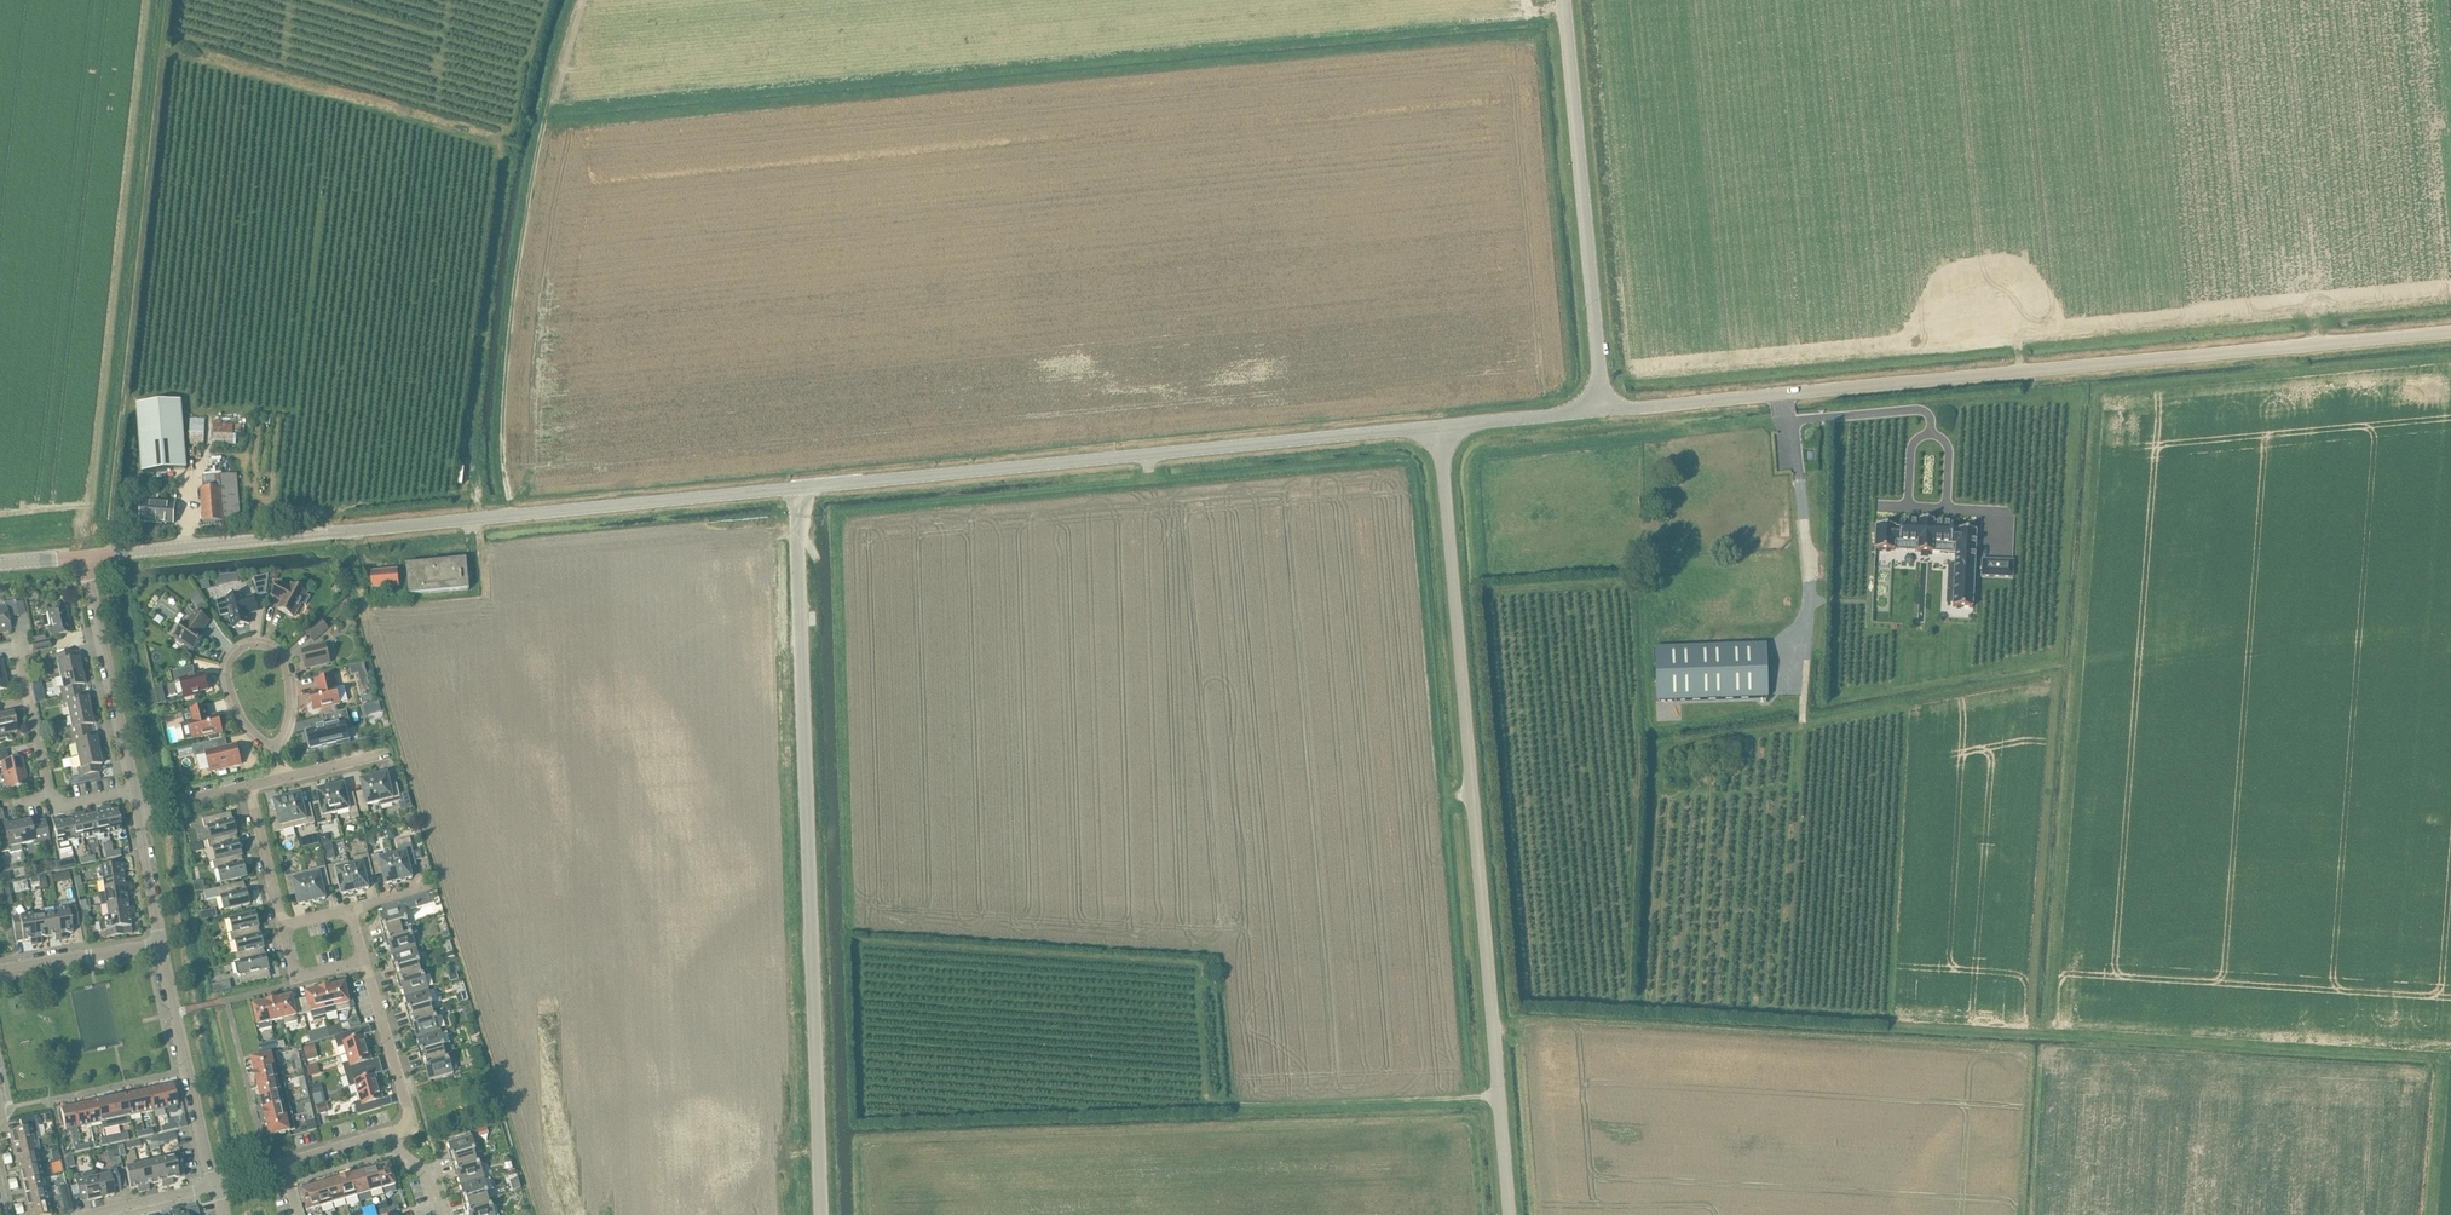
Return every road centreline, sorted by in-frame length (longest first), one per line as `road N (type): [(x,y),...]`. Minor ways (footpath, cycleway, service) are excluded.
road 1 (tertiary): [(83,557),(1439,426)]
road 2 (unclassified): [(1603,411),(2450,332)]
road 3 (unclassified): [(1509,1214),(1439,426)]
road 4 (tertiary): [(1603,411),(1564,0)]
road 5 (residential): [(274,744),(289,716),(286,665),(272,647),(246,644),(227,661),(226,684),(249,730),(270,744)]
road 6 (unclassified): [(134,790),(83,557)]
road 7 (residential): [(364,960),(413,1126),(392,1132)]
road 8 (residential): [(392,1132),(215,1184)]
road 9 (tertiary): [(1439,426),(1603,411)]
road 10 (unclassified): [(0,970),(160,943)]
road 11 (residential): [(16,643),(49,793)]
road 12 (residential): [(284,926),(250,785)]
road 13 (residential): [(49,1099),(187,1070)]
road 14 (unclassified): [(160,943),(137,811)]
road 15 (unclassified): [(187,1070),(160,943)]
road 16 (residential): [(89,1214),(215,1184)]
road 17 (residential): [(364,960),(296,977),(284,926)]

